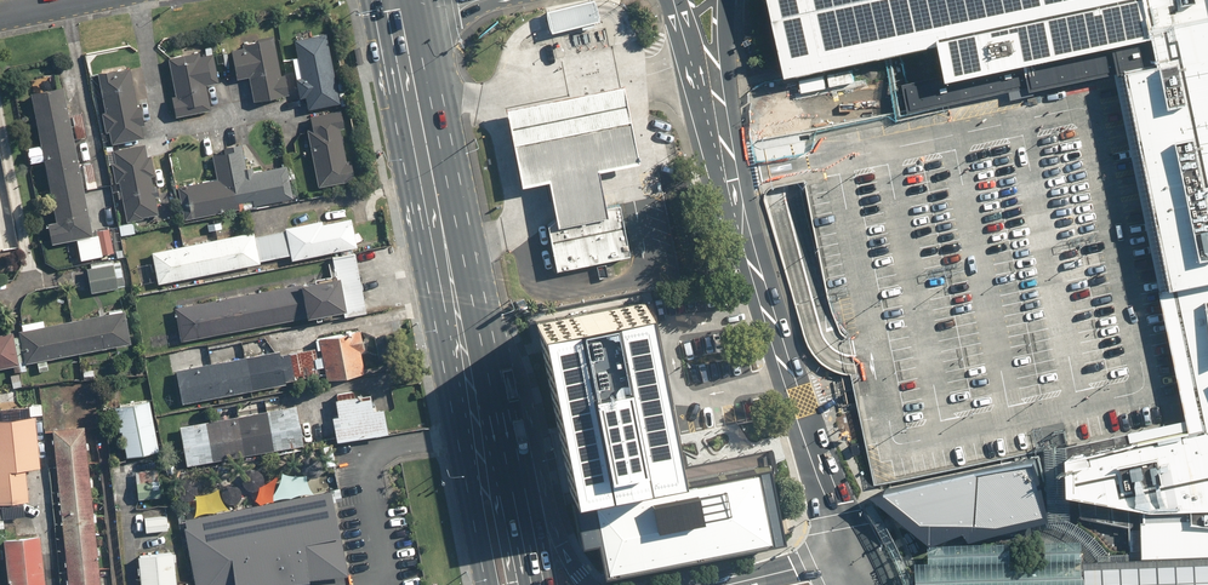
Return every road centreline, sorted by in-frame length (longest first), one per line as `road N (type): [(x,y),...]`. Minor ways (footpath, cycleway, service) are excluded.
road 1 (primary): [(489,584),(388,0)]
road 2 (primary): [(418,0),(483,348)]
road 3 (primary): [(483,348),(512,394),(561,550),(587,584)]
road 4 (primary): [(483,348),(531,584)]

